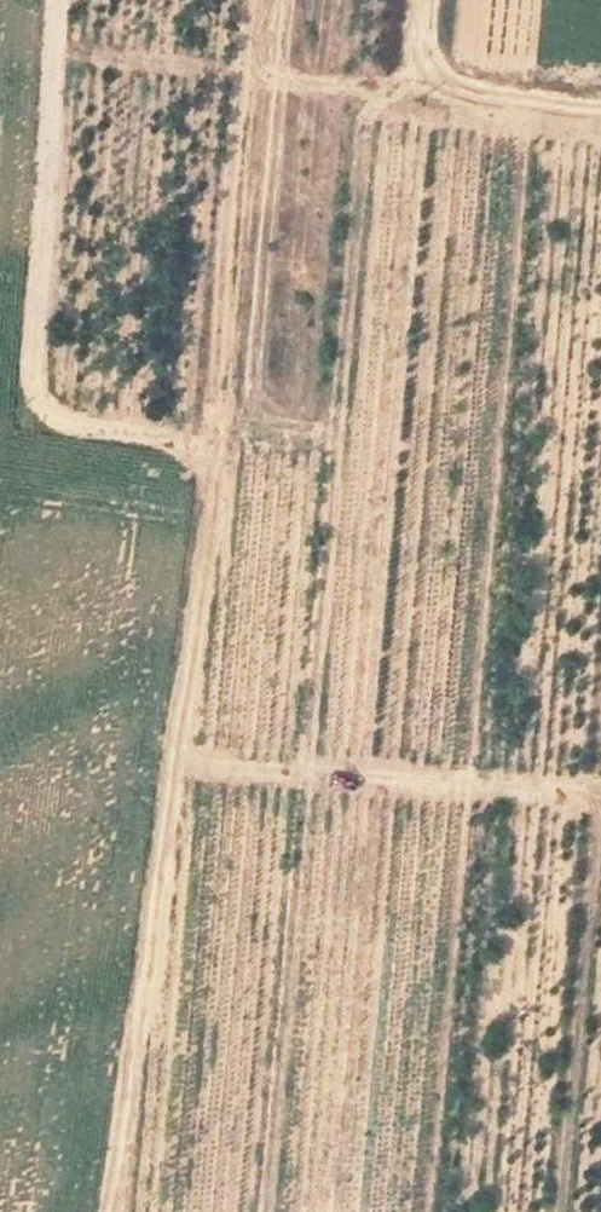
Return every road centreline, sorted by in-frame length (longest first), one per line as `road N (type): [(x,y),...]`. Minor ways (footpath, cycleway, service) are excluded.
road 1 (track): [(114,1211),(213,470),(205,454),(180,443),(65,427),(43,413),(34,331),(56,0)]
road 2 (track): [(179,764),(600,797)]
road 3 (track): [(600,124),(454,99),(427,84),(415,46),(419,0)]

